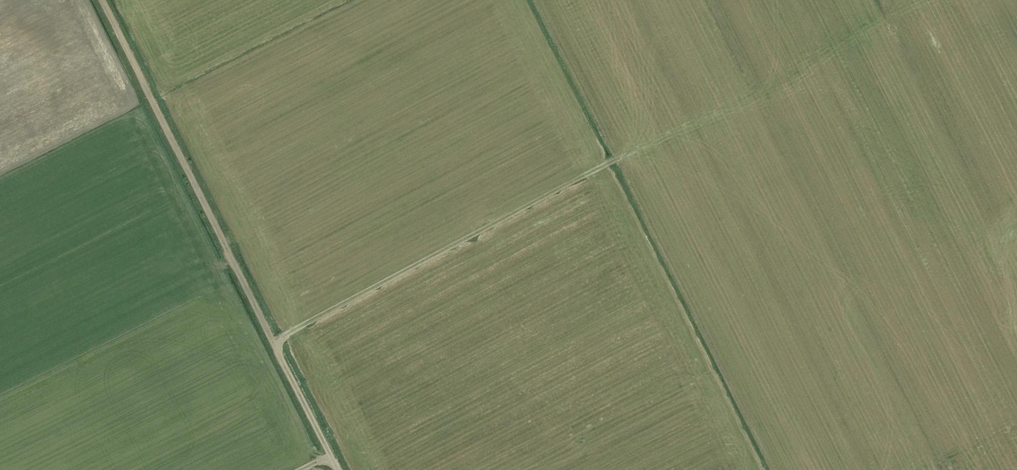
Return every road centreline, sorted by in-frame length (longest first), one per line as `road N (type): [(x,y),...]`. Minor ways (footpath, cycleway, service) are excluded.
road 1 (track): [(101,0),(337,469)]

